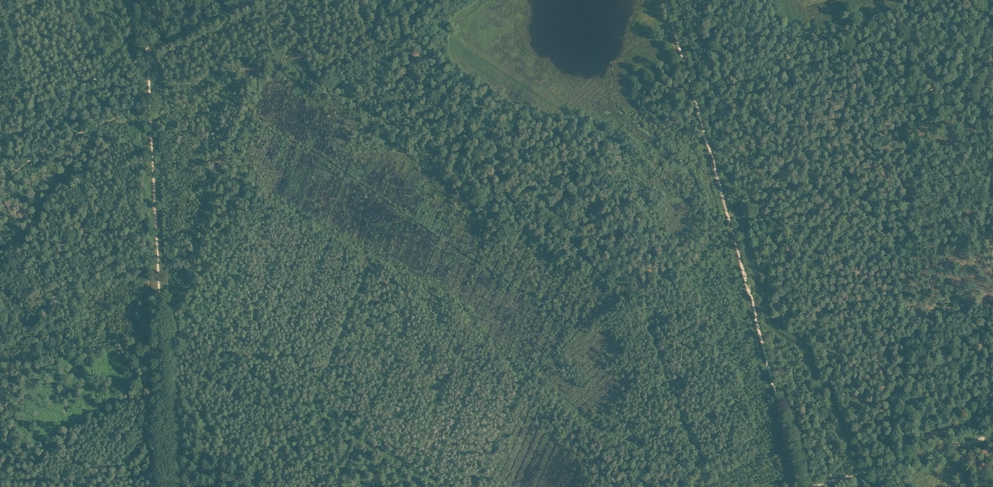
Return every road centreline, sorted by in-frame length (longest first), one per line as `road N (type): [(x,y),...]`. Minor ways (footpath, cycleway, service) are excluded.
road 1 (track): [(162,341),(146,0)]
road 2 (track): [(169,486),(162,341)]

